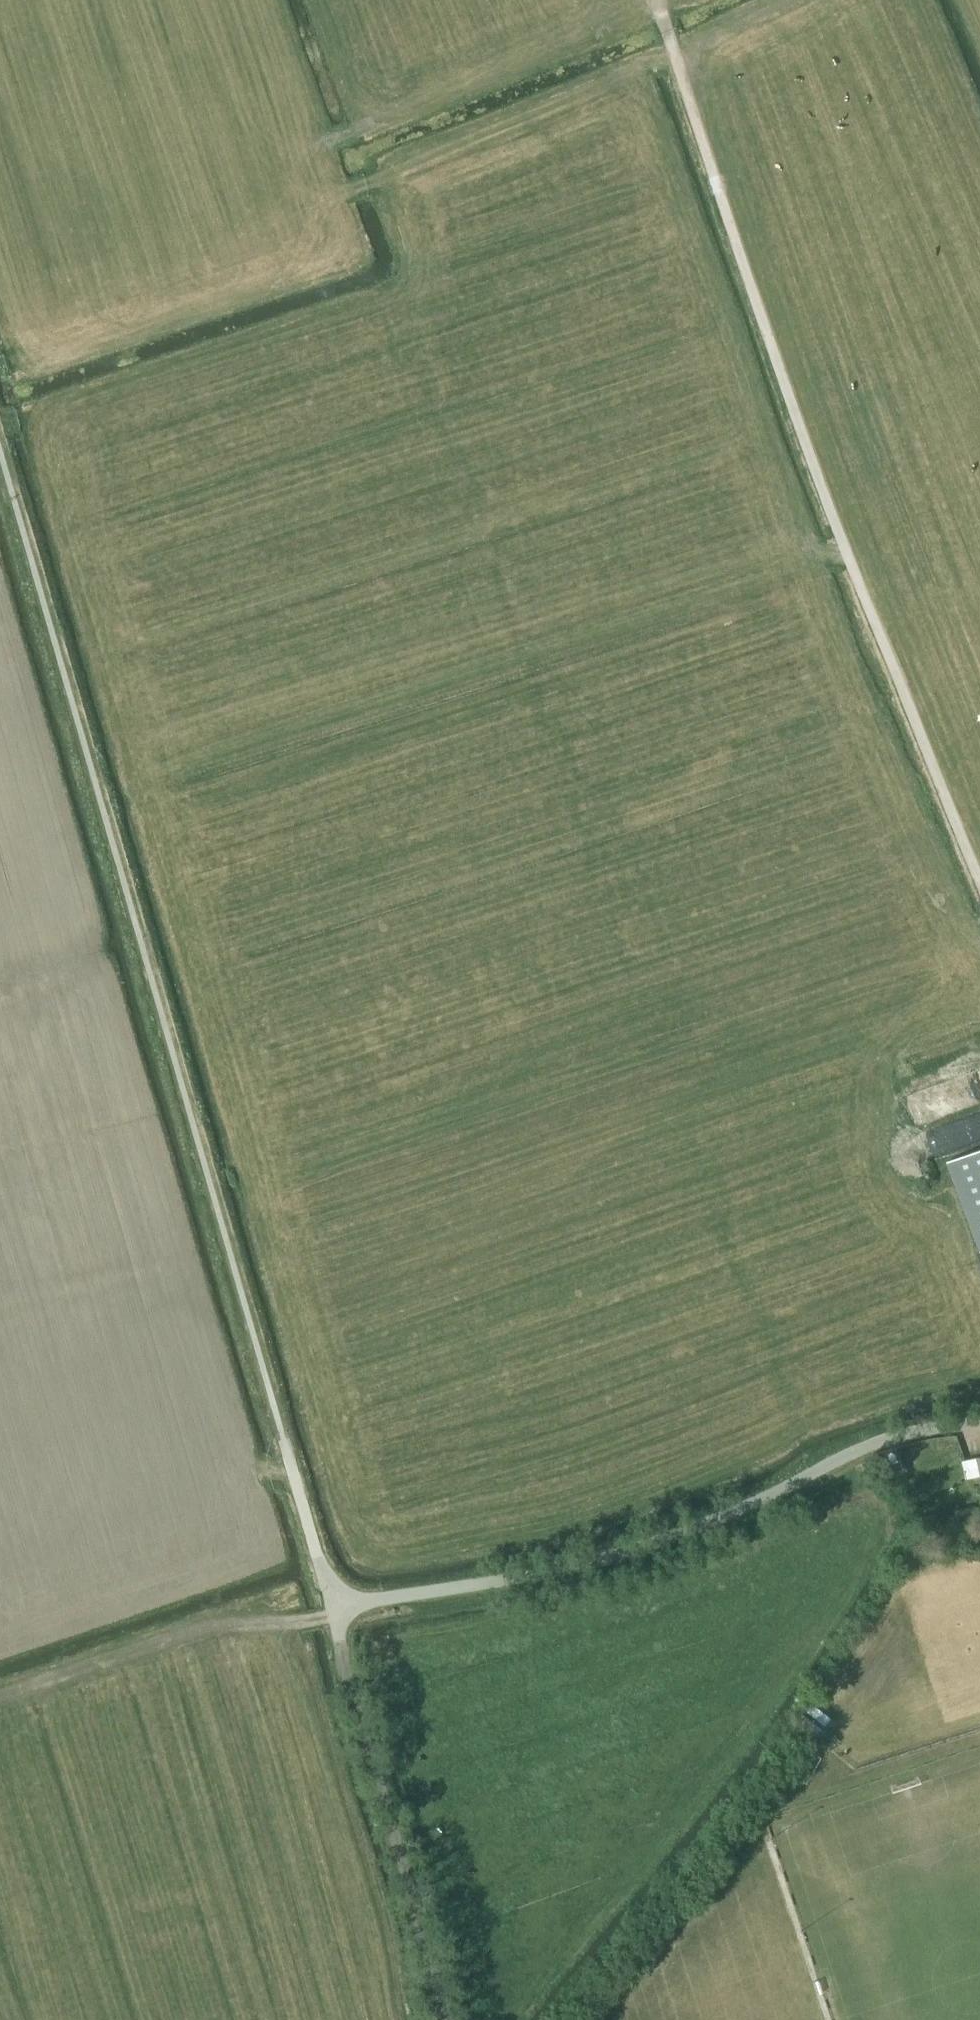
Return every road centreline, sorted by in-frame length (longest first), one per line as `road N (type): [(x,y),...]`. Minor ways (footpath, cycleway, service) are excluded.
road 1 (unclassified): [(979,1423),(857,1450),(712,1517),(574,1565),(346,1600)]
road 2 (track): [(450,2019),(339,1623),(346,1600)]

